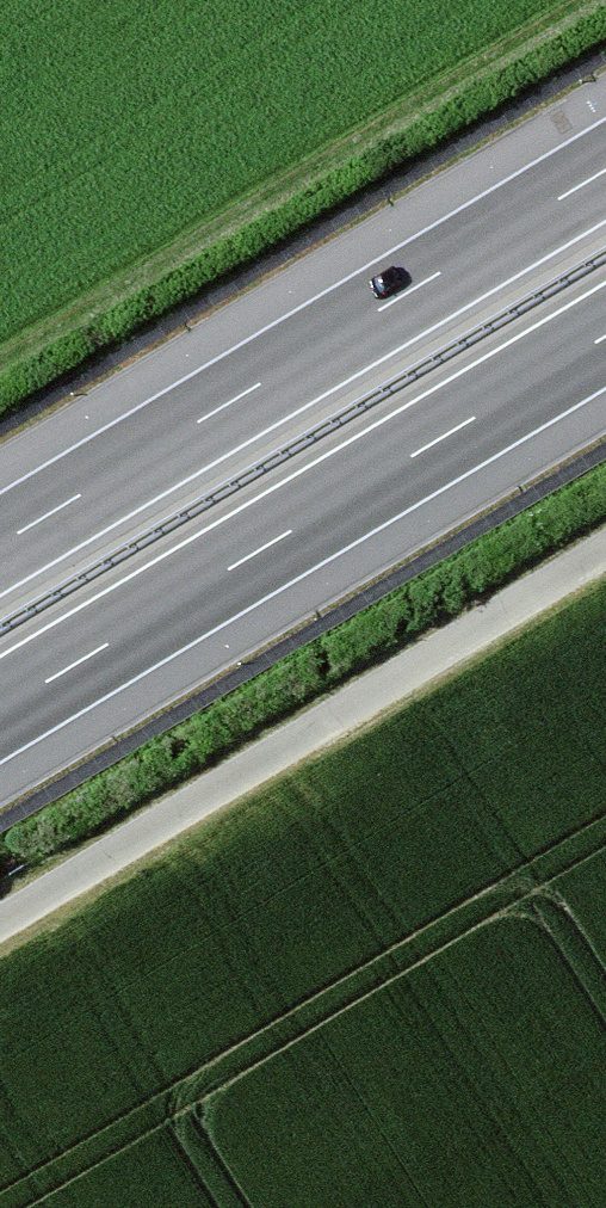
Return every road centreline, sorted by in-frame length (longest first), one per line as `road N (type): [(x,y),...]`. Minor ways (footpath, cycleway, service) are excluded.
road 1 (motorway): [(0,711),(605,336)]
road 2 (motorway): [(605,170),(0,544)]
road 3 (track): [(605,549),(0,921)]

